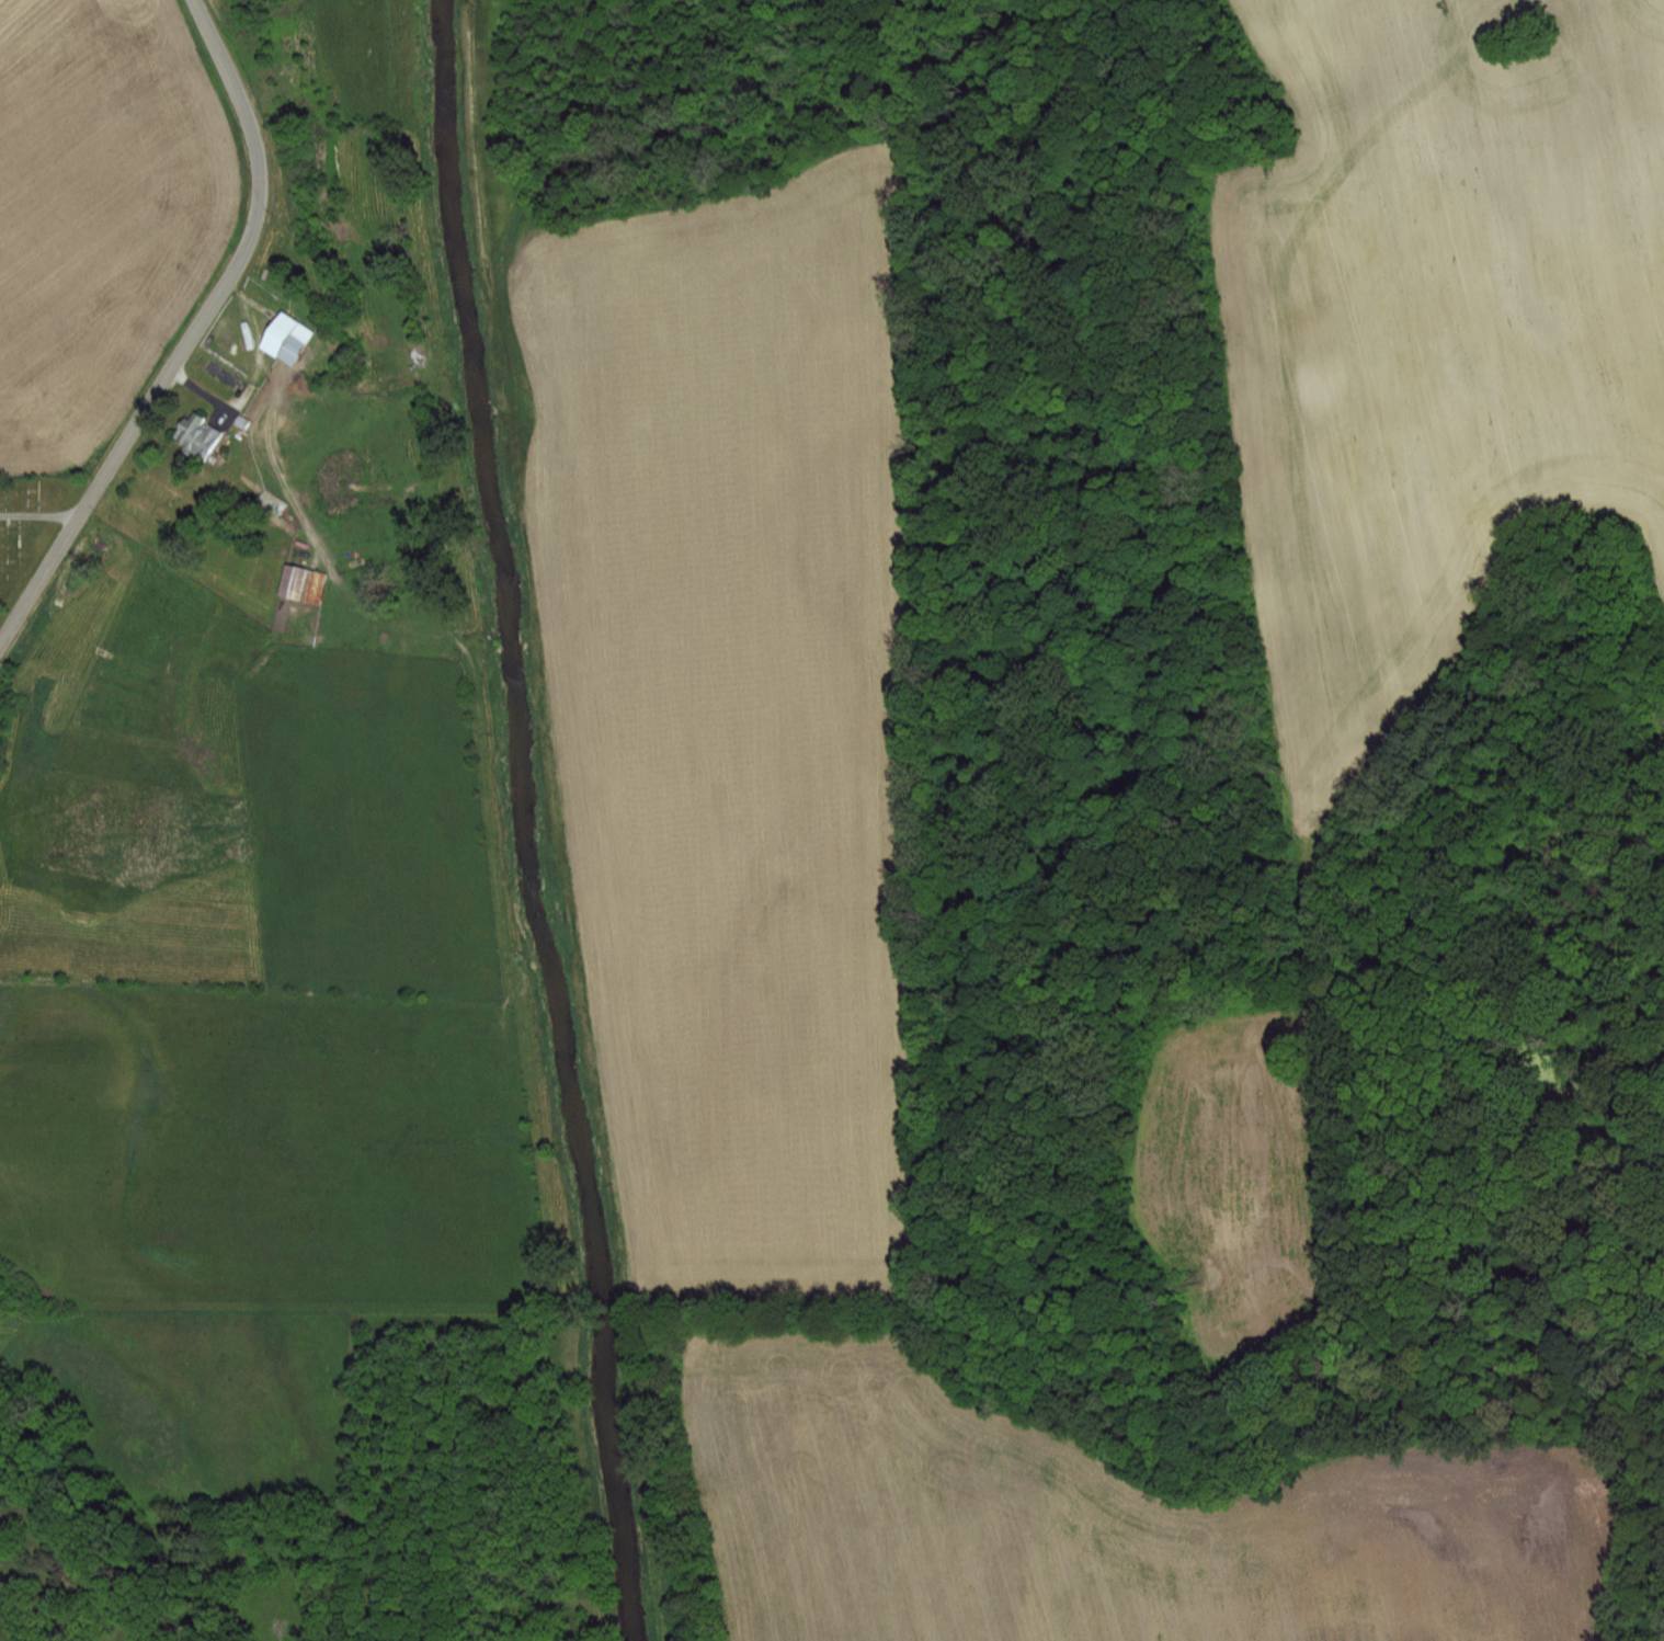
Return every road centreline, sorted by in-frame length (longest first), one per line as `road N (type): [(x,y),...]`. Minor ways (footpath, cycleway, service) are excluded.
road 1 (residential): [(0,637),(252,232),(254,143),(198,0)]

